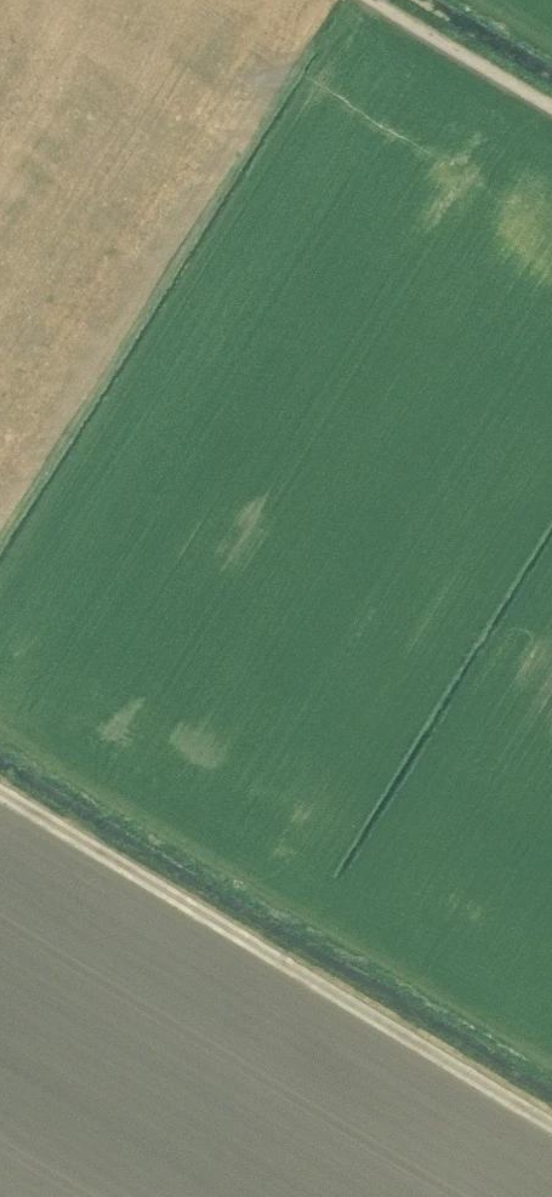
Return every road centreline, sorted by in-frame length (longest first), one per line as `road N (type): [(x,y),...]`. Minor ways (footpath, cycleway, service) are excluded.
road 1 (track): [(0,791),(551,1124)]

